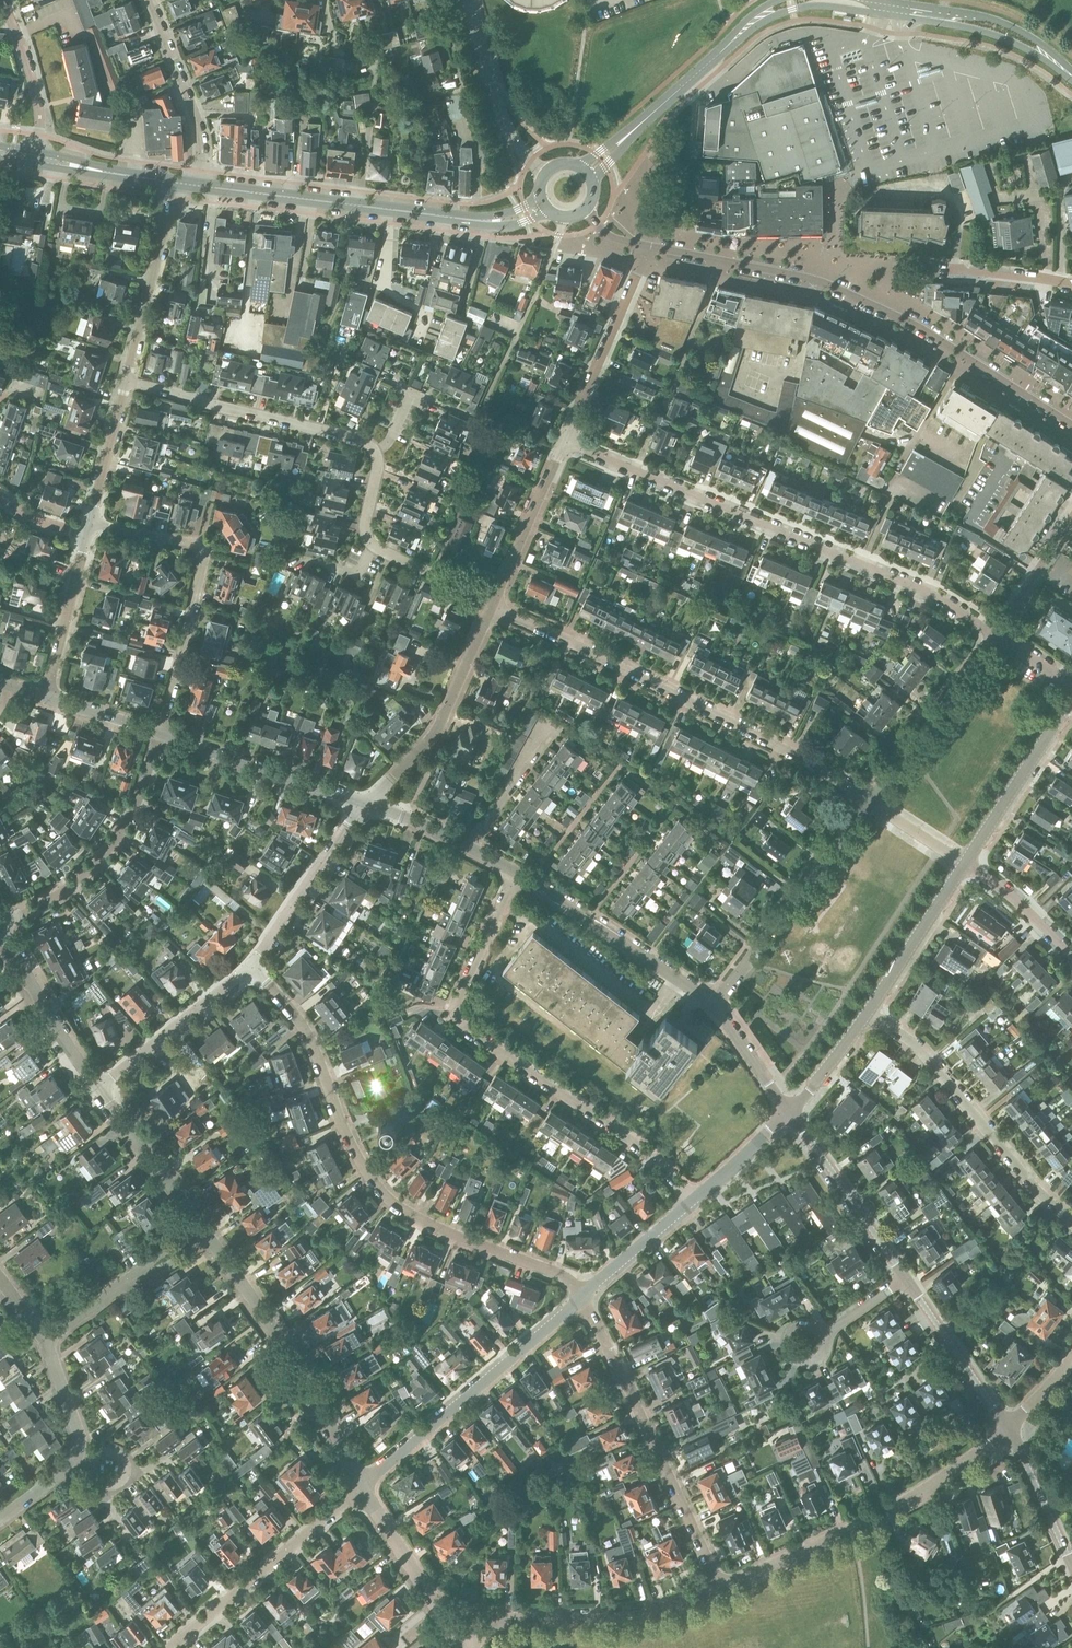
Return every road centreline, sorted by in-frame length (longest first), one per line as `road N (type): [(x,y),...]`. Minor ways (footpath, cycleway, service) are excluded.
road 1 (residential): [(582,1298),(568,1279),(433,1226),(391,1195),(363,1166),(314,1044),(256,966)]
road 2 (residential): [(565,441),(930,590),(990,629)]
road 3 (residential): [(691,1203),(617,1134),(451,1015),(514,872)]
road 4 (residential): [(866,799),(831,772),(492,606)]
road 5 (residential): [(1071,424),(893,312),(831,284),(719,259)]
road 6 (secondary): [(542,204),(485,221),(202,185)]
road 7 (residential): [(723,1590),(880,1517),(1007,1426)]
road 8 (residential): [(723,1590),(582,1298)]
road 9 (residential): [(160,734),(207,552),(93,522)]
road 10 (residential): [(362,1487),(296,1360),(205,1231)]
road 11 (residential): [(1071,1223),(874,1006)]
road 12 (residential): [(362,1487),(582,1298)]
road 13 (secondary): [(586,171),(753,24),(801,0)]
road 14 (residential): [(461,1646),(511,1617),(614,1619),(723,1590)]
road 15 (residential): [(1,925),(65,891),(108,851),(134,811),(160,734)]
road 16 (residential): [(716,1011),(866,799)]
road 17 (residential): [(374,451),(359,439),(128,383)]
road 18 (residential): [(169,1647),(362,1487)]
road 19 (residential): [(716,1011),(514,872)]
road 20 (residential): [(365,802),(446,711),(492,606)]
road 21 (residential): [(365,802),(160,734)]
road 22 (residential): [(648,246),(565,441)]
road 23 (residential): [(866,799),(990,629)]
road 24 (residential): [(128,383),(172,182)]
road 25 (secondary): [(1071,75),(998,29),(882,6)]
road 26 (residential): [(906,1280),(788,1113)]
road 27 (residential): [(99,1087),(256,966)]
road 28 (residential): [(256,966),(365,802)]
road 29 (residential): [(202,185),(197,117),(152,0)]
road 30 (residential): [(964,865),(1071,704)]
road 31 (residential): [(547,171),(508,130),(467,0)]
road 32 (residential): [(46,1339),(205,1231)]
road 33 (residential): [(99,1087),(50,1017),(1,925)]
road 34 (residential): [(461,1646),(362,1487)]
road 35 (residential): [(205,1231),(99,1087)]
road 36 (residential): [(1007,1426),(906,1280)]
road 37 (residential): [(495,598),(565,441)]
road 38 (residential): [(874,1006),(964,865)]
road 39 (residential): [(514,872),(365,802)]
road 40 (residential): [(36,157),(38,116),(2,0)]
road 41 (residential): [(48,696),(87,540)]
road 42 (residential): [(665,406),(719,259)]
road 43 (residential): [(1071,1565),(1007,1426)]
road 44 (residential): [(582,1298),(691,1203)]
road 45 (residential): [(964,865),(1012,899),(1071,960)]
road 46 (residential): [(93,522),(128,383)]
road 47 (residential): [(990,629),(1071,515)]
road 48 (secondary): [(172,182),(36,157)]
road 49 (residential): [(788,1113),(874,1006)]
road 50 (residential): [(936,270),(1071,285)]
road 51 (residential): [(691,1203),(788,1113)]
road 52 (residential): [(495,598),(373,548)]
road 53 (residential): [(788,1113),(716,1011)]
road 54 (residential): [(46,1339),(78,1434),(76,1454)]
road 55 (residential): [(820,1329),(808,1324),(790,1332),(790,1357),(815,1364),(827,1348),(825,1334)]

